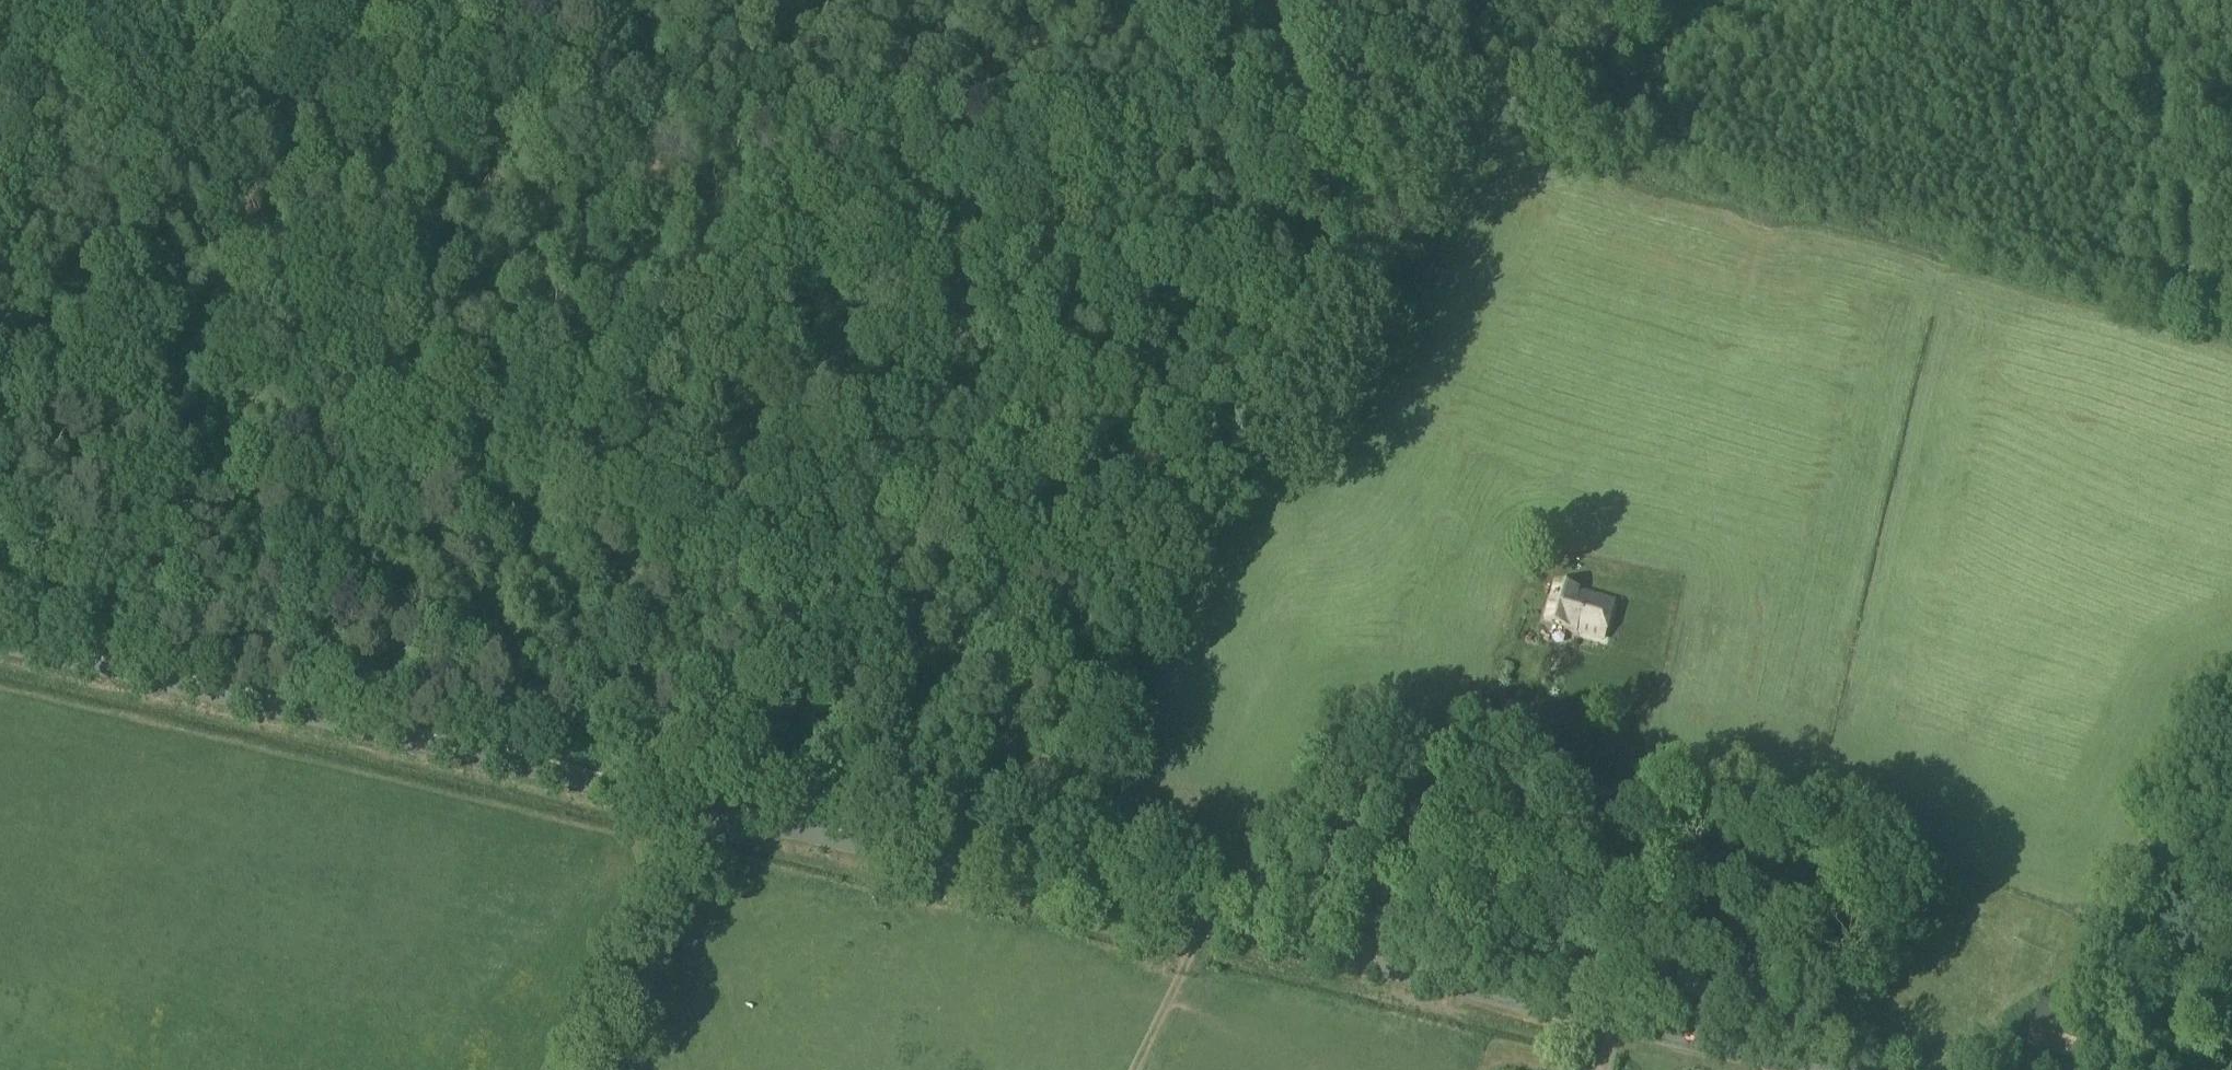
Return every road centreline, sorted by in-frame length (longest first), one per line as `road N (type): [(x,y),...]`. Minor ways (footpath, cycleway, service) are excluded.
road 1 (unclassified): [(0,645),(1798,1069)]
road 2 (track): [(1133,1069),(1206,931)]

